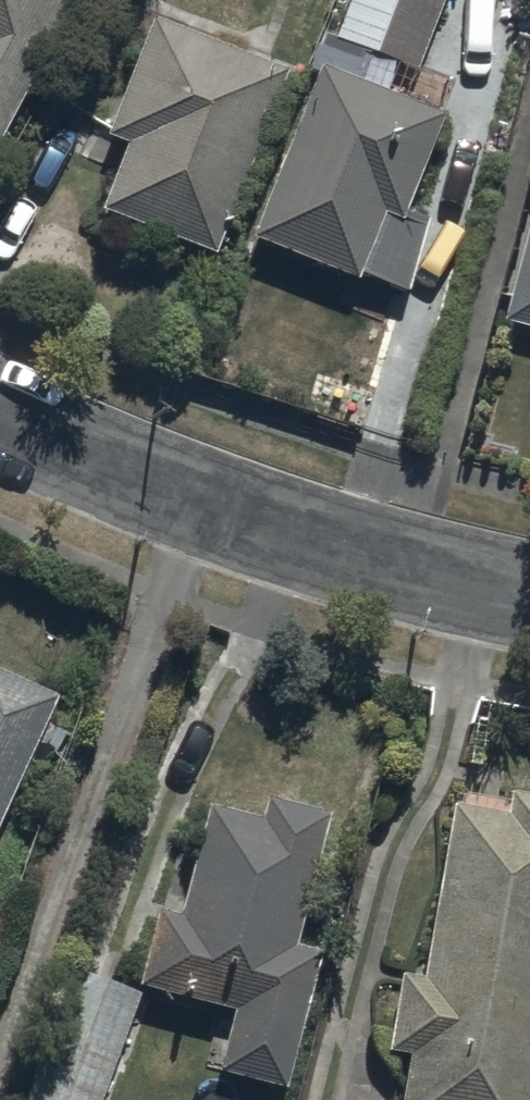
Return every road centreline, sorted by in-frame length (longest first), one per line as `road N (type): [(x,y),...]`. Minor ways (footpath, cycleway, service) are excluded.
road 1 (residential): [(0,415),(385,565),(529,604)]

